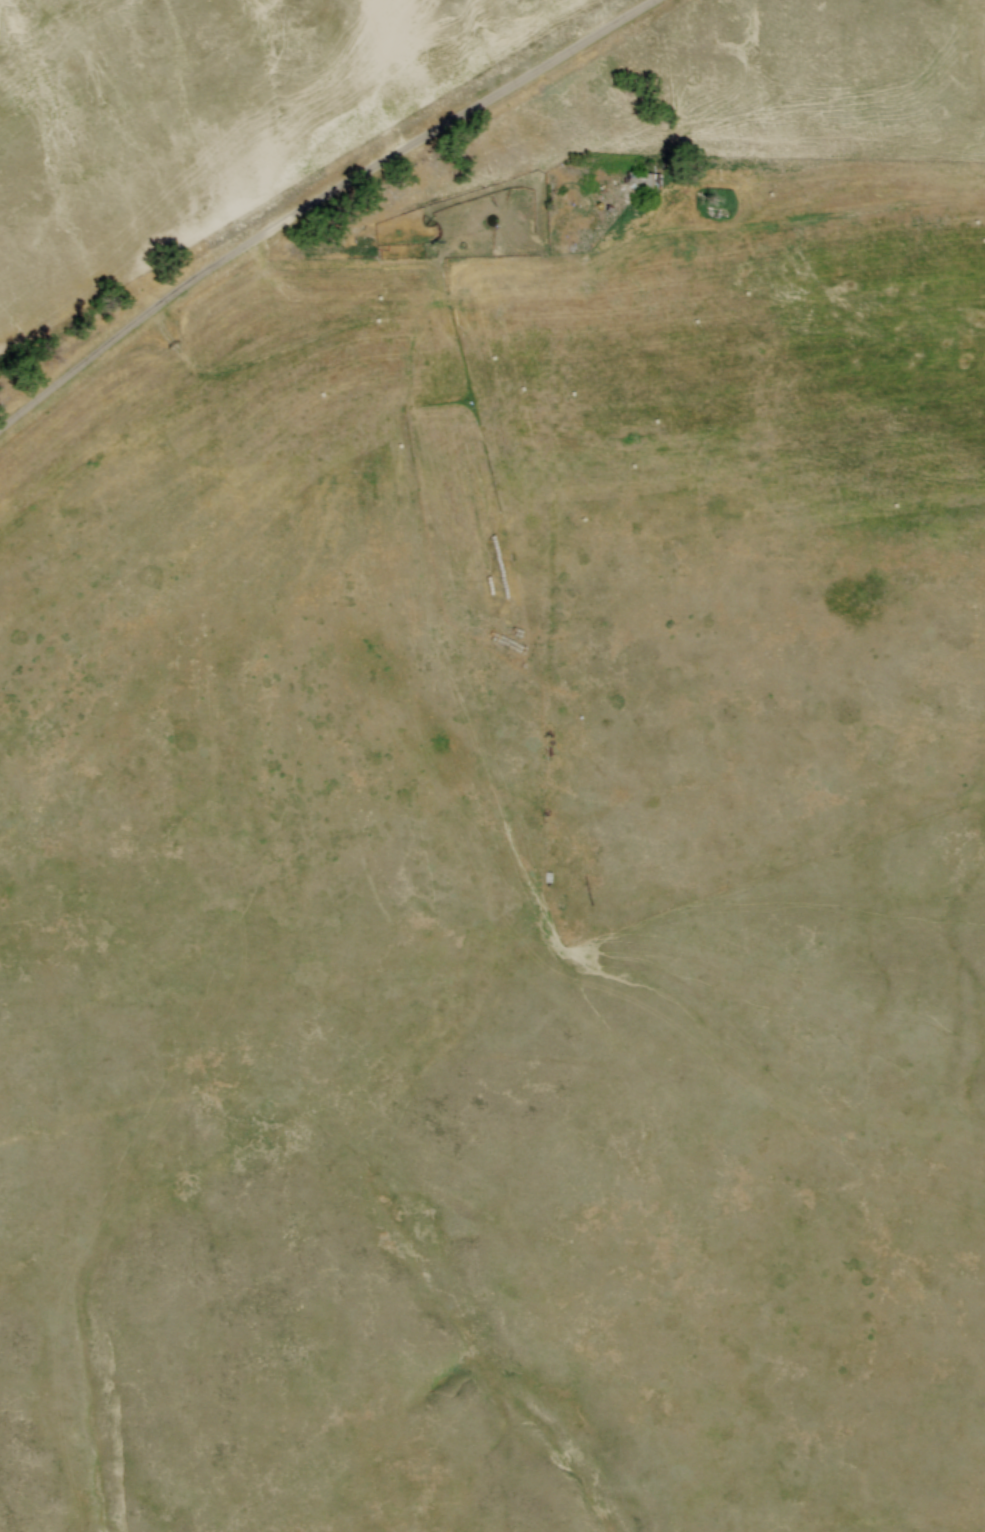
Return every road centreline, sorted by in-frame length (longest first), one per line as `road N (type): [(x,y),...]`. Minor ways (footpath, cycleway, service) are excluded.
road 1 (tertiary): [(0,427),(226,258),(655,0)]

